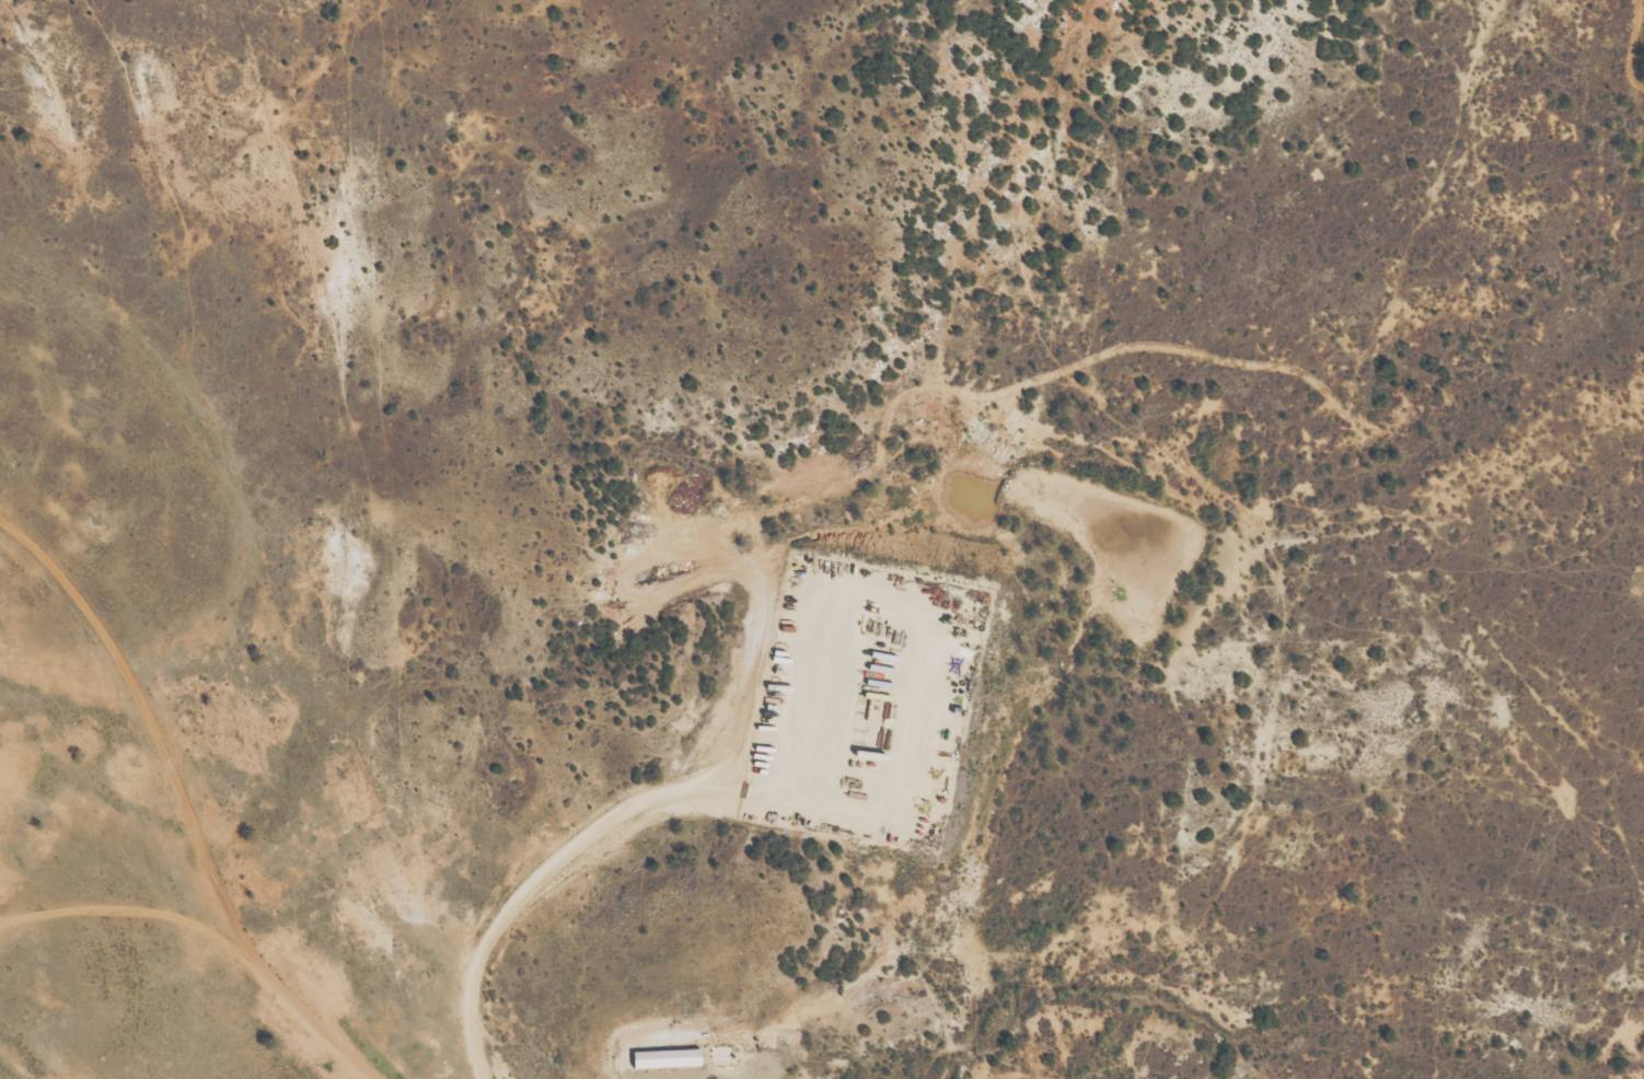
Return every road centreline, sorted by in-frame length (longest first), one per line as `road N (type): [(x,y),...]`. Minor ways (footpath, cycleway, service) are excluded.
road 1 (track): [(0,513),(46,552),(163,731),(251,949),(304,1000)]

